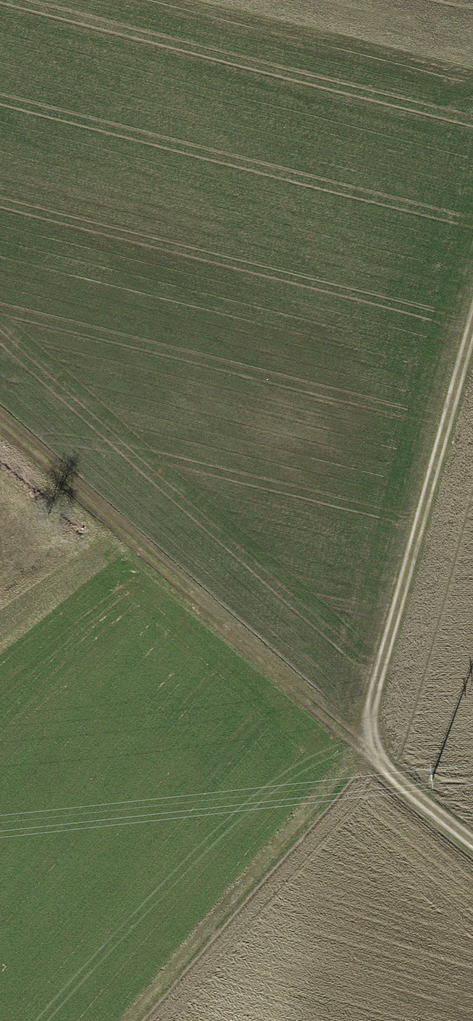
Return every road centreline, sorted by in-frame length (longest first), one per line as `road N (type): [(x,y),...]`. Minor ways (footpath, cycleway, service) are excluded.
road 1 (track): [(472,337),(370,704),(369,751),(472,841)]
road 2 (track): [(369,751),(0,420)]

